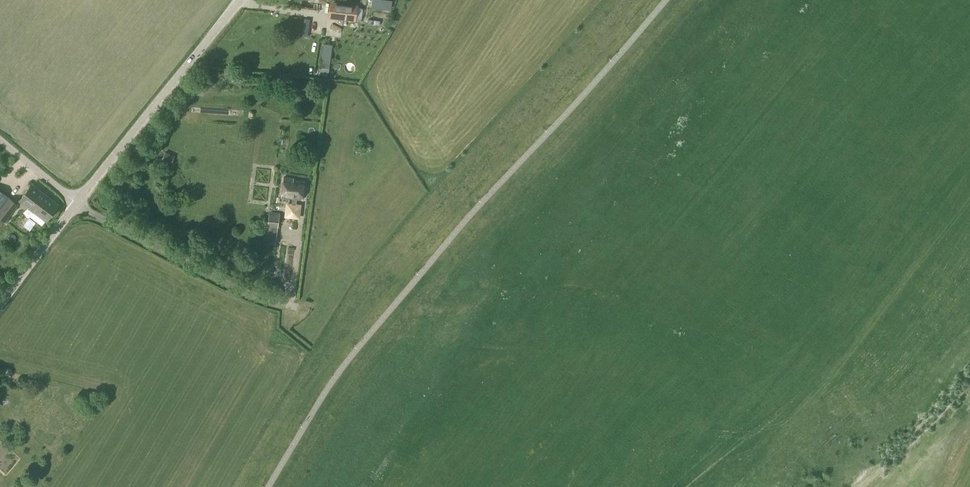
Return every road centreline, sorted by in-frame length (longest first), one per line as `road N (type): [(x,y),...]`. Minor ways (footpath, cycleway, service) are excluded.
road 1 (unclassified): [(78,204),(243,0)]
road 2 (unclassified): [(296,306),(232,286),(78,204)]
road 3 (unclassified): [(0,309),(78,204)]

